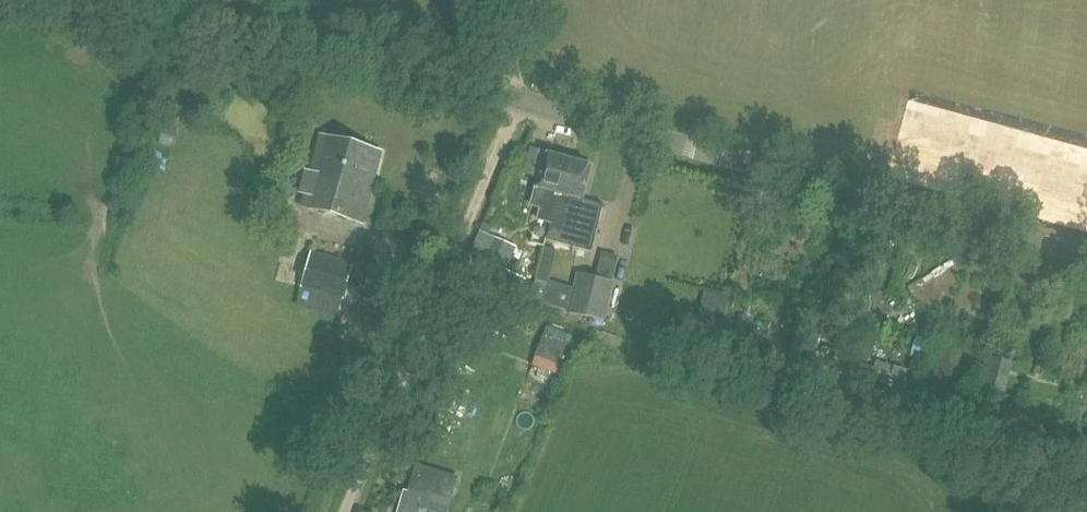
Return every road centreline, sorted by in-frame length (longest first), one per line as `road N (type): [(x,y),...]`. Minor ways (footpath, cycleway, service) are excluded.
road 1 (unclassified): [(1086,258),(512,99)]
road 2 (track): [(341,511),(512,99),(514,0)]
road 3 (unclassified): [(149,0),(512,99)]

